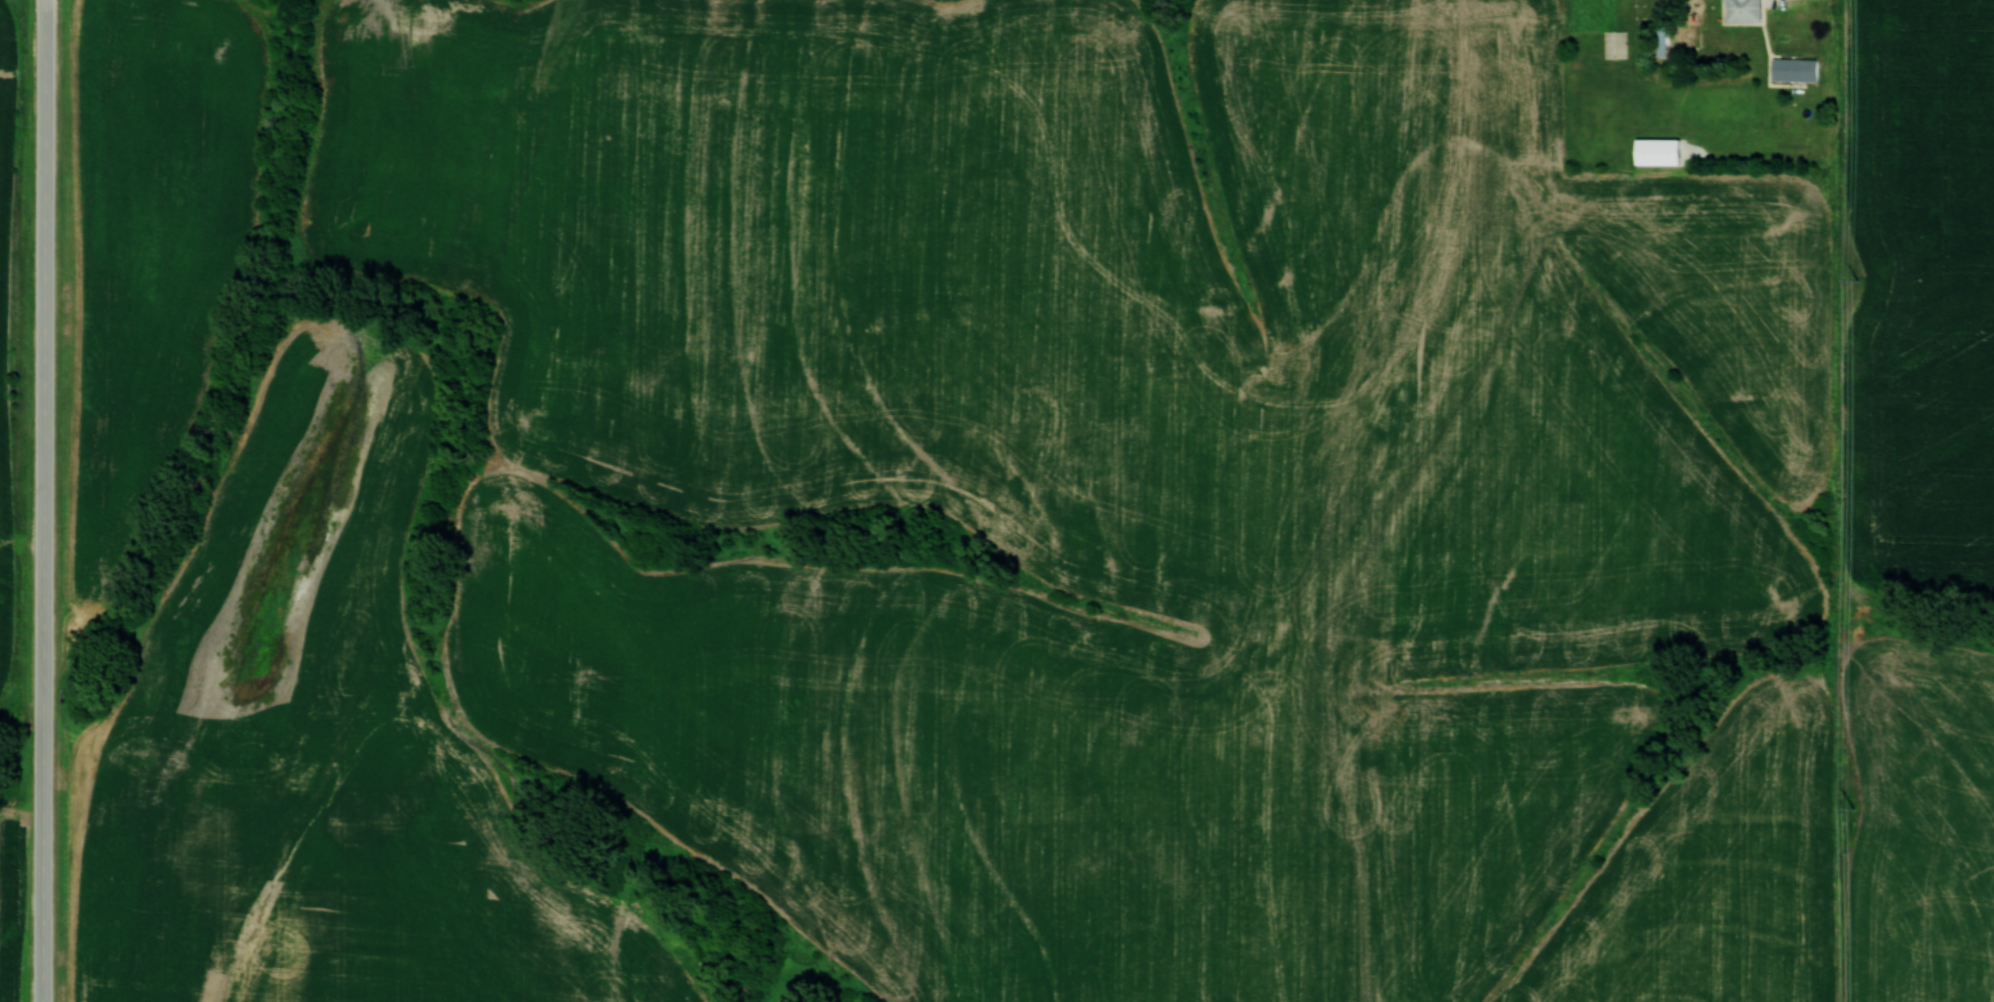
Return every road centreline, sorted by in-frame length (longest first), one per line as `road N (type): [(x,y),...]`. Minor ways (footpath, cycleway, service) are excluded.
road 1 (tertiary): [(46,0),(43,1001)]

